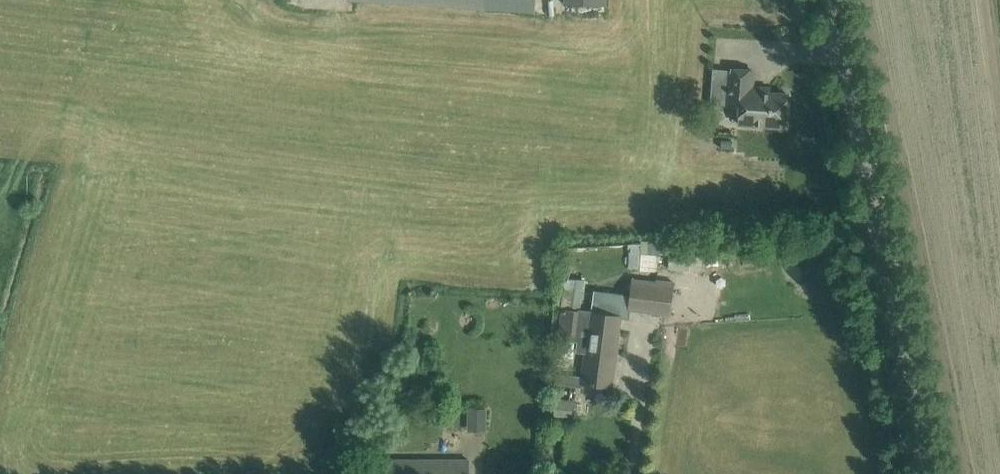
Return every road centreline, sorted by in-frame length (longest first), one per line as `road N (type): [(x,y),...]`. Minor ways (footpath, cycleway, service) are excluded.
road 1 (unclassified): [(921,473),(816,0)]

